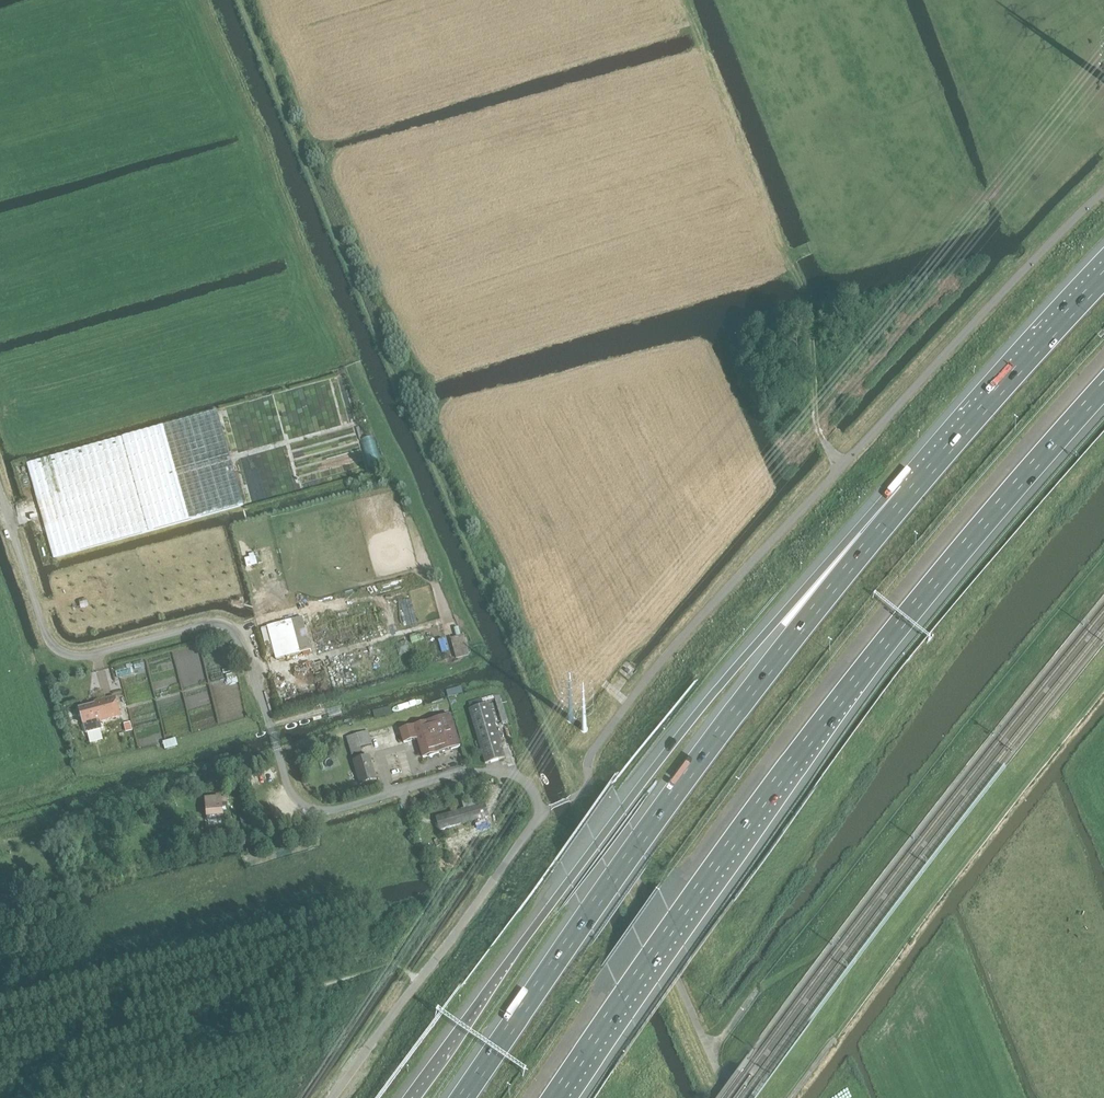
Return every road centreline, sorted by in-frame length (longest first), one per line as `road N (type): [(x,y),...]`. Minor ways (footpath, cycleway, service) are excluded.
road 1 (motorway): [(554,1097),(884,640),(1103,391)]
road 2 (unclassified): [(540,812),(522,781),(502,772),(464,773),(314,813),(293,796),(243,641),(224,623),(198,625),(68,658),(45,636),(0,491)]
road 3 (motorway): [(913,490),(766,634),(697,716),(413,1097)]
road 4 (motorway): [(913,490),(724,728),(462,1097)]
road 5 (track): [(841,467),(820,424),(810,309),(684,0)]
road 6 (residential): [(326,1097),(540,812)]
road 7 (motorway): [(1103,279),(913,490)]

